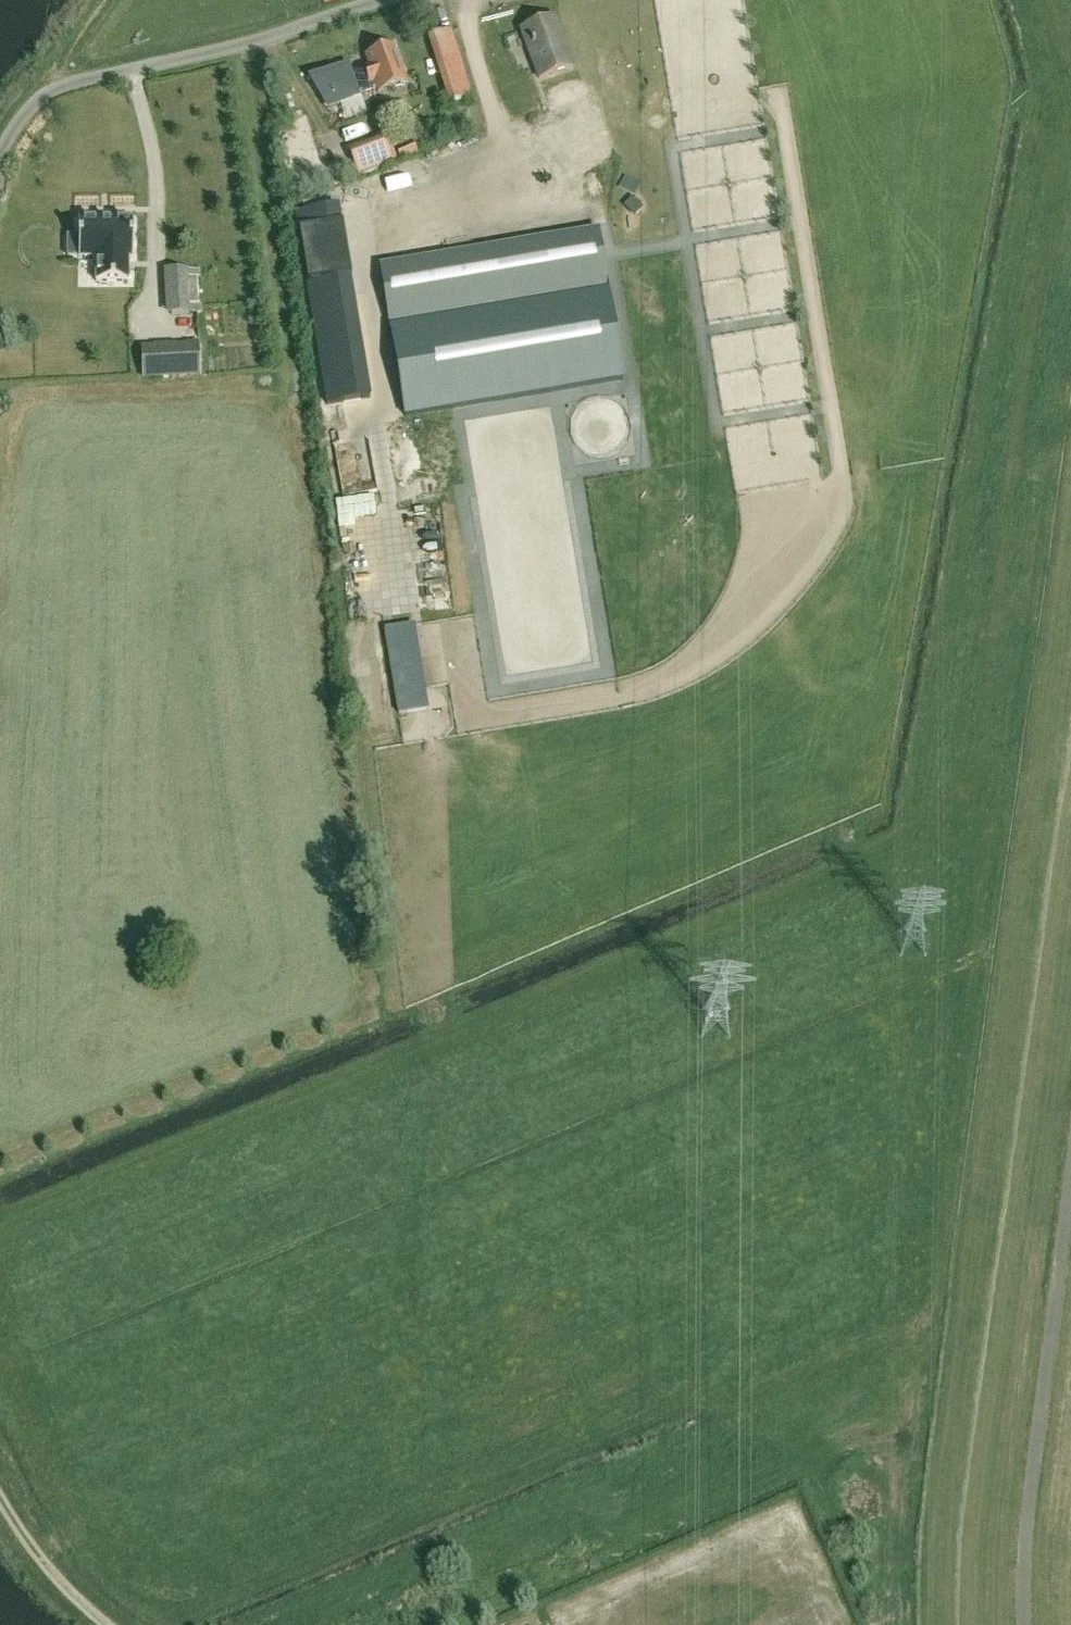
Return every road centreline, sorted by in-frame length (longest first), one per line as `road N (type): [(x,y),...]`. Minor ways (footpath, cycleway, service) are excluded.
road 1 (unclassified): [(396,0),(56,91),(31,101),(0,154)]
road 2 (track): [(0,1495),(61,1585),(107,1624)]

